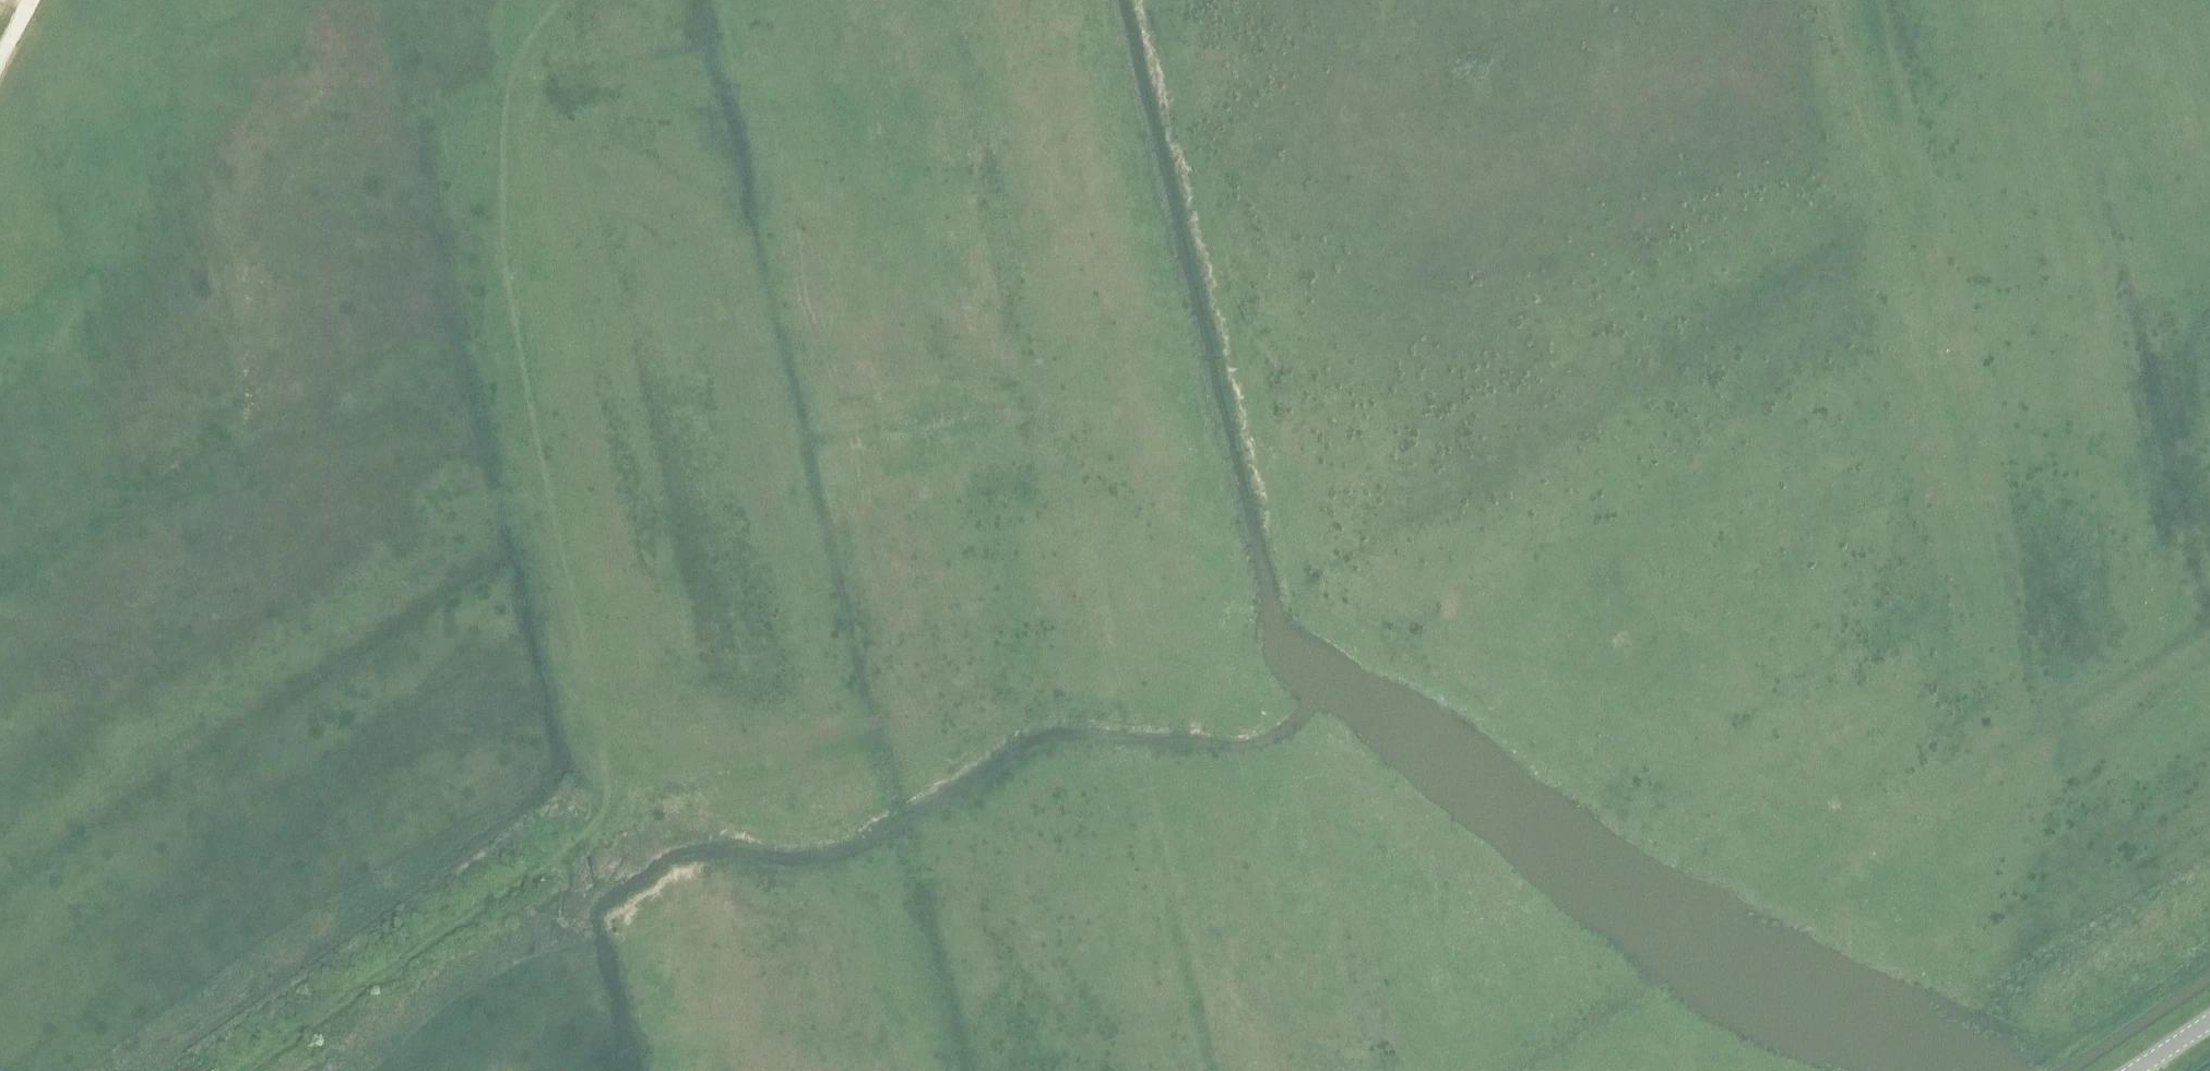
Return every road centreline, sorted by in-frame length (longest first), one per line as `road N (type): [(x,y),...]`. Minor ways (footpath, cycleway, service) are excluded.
road 1 (track): [(554,0),(523,49),(500,143),(533,411),(607,766),(597,829),(232,1070)]

